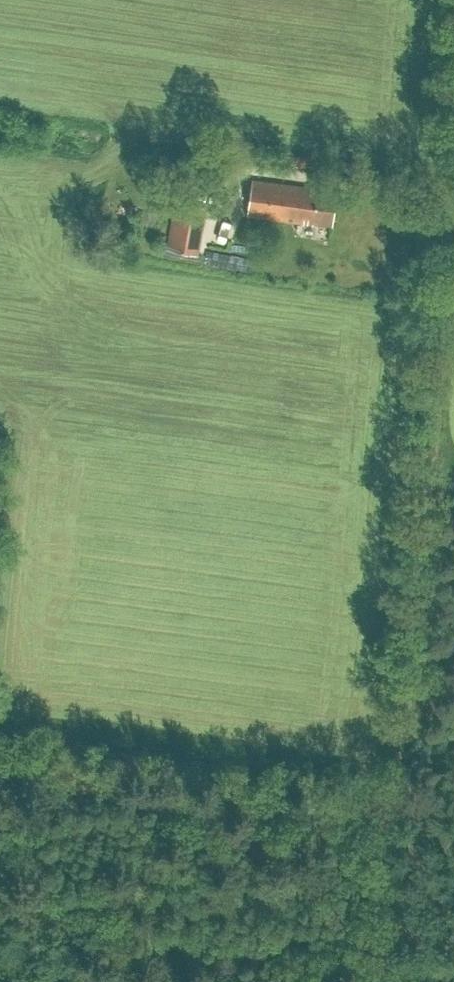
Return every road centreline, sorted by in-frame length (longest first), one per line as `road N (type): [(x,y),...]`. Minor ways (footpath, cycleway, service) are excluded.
road 1 (track): [(394,804),(222,810),(0,767)]

